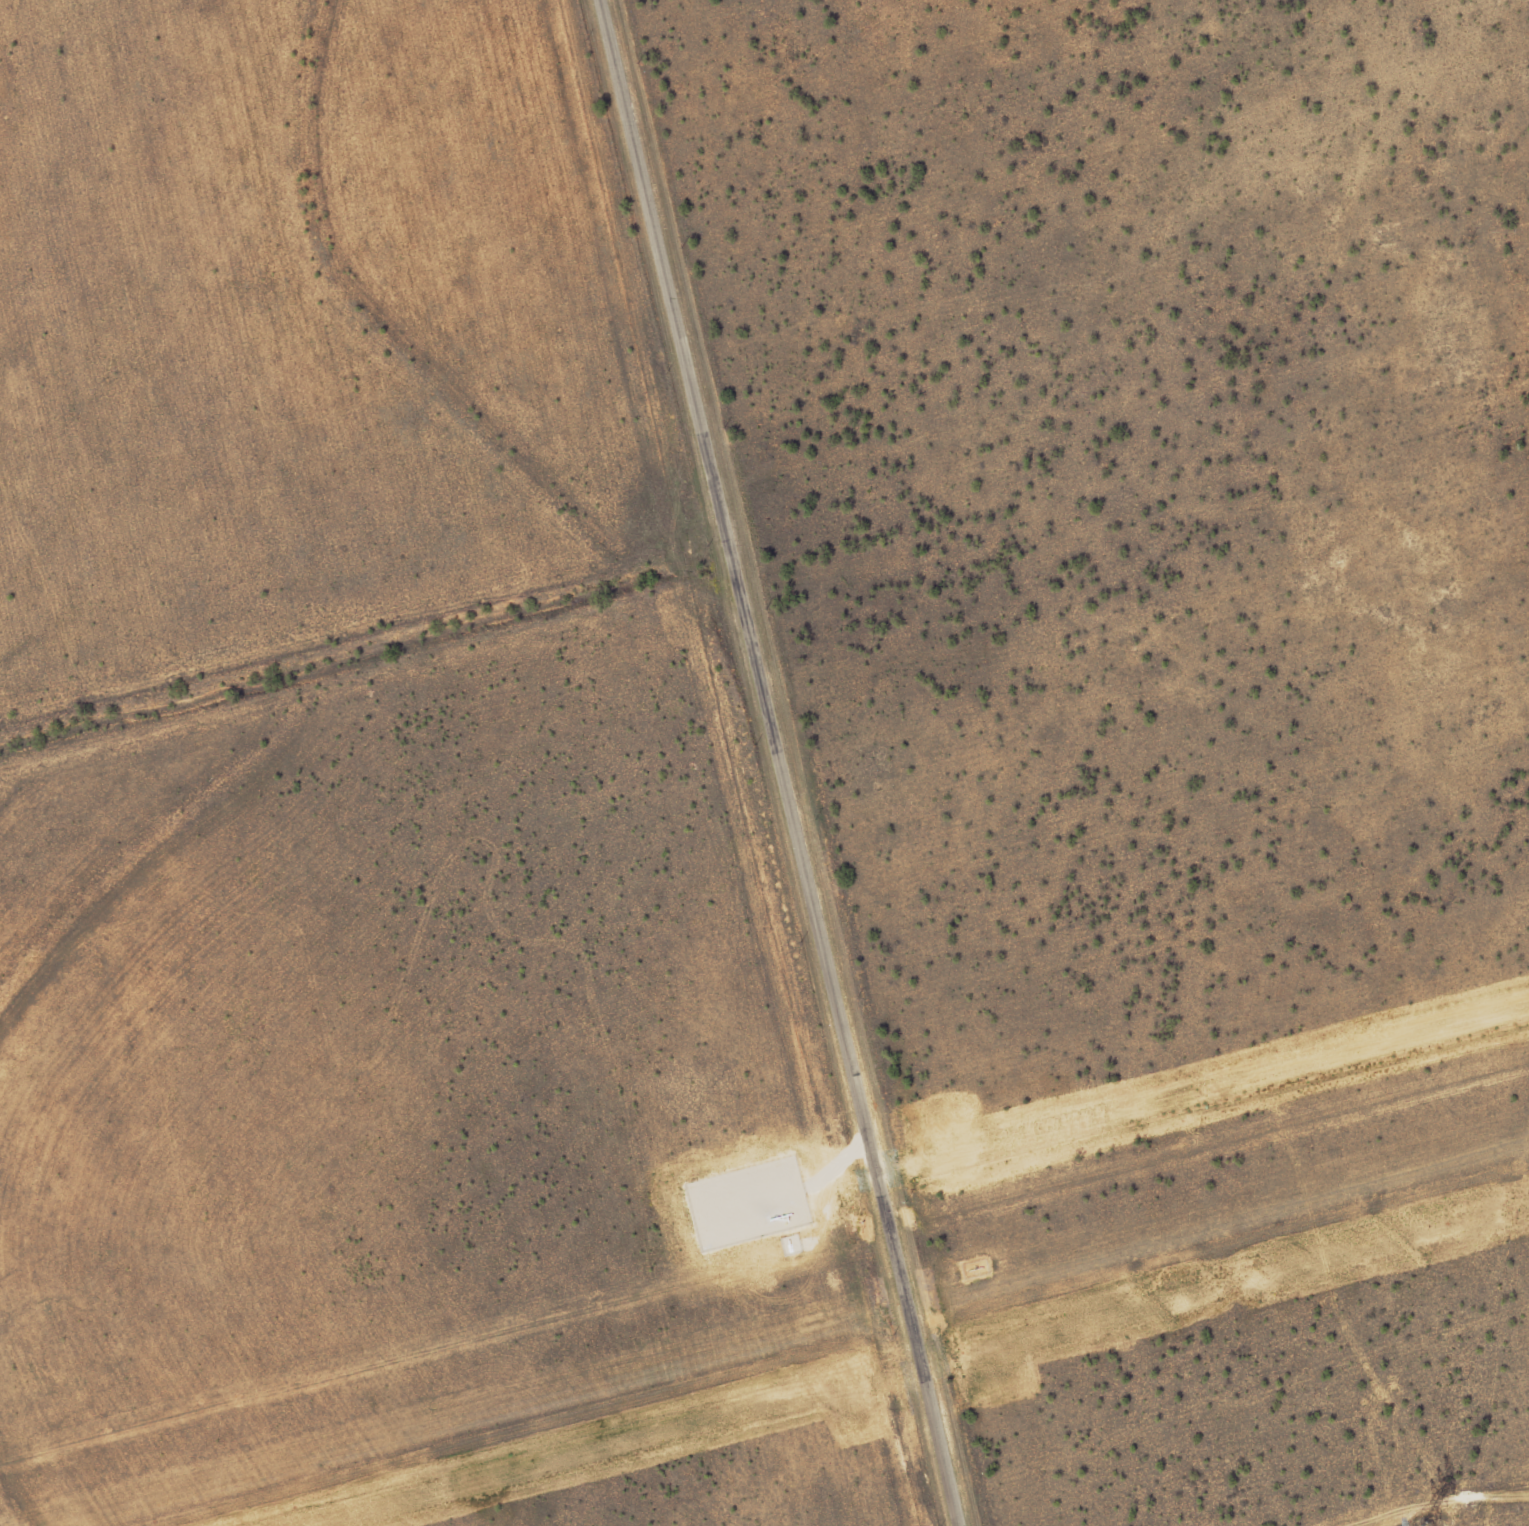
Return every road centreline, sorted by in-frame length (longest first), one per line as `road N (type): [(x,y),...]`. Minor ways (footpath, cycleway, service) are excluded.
road 1 (residential): [(605,0),(656,255),(672,265),(732,568),(972,1525)]
road 2 (track): [(732,568),(0,759)]

